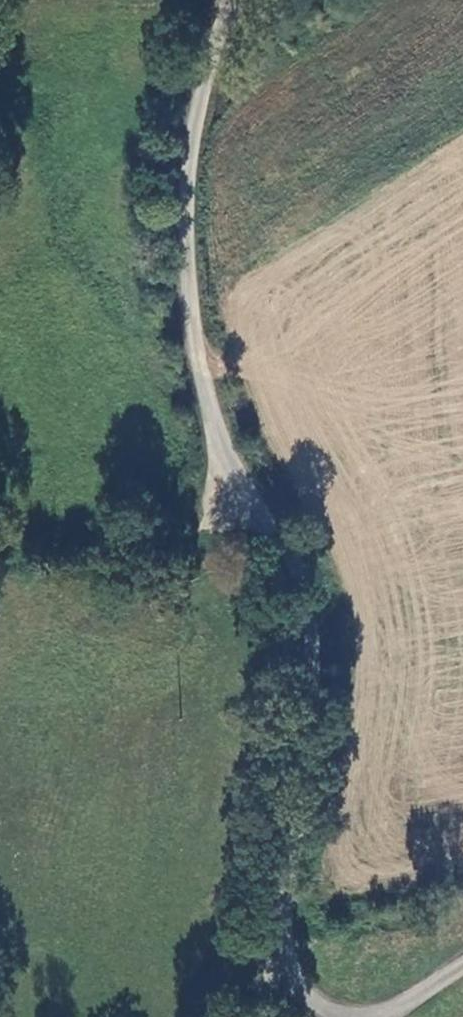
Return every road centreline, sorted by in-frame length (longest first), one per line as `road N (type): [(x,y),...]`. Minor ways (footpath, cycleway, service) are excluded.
road 1 (unclassified): [(228,0),(192,135),(186,254),(220,444),(300,597),(307,650),(277,924),(283,970),(311,999),(353,1014),(400,1004),(462,965)]
road 2 (track): [(0,562),(46,548),(205,554),(220,444)]

